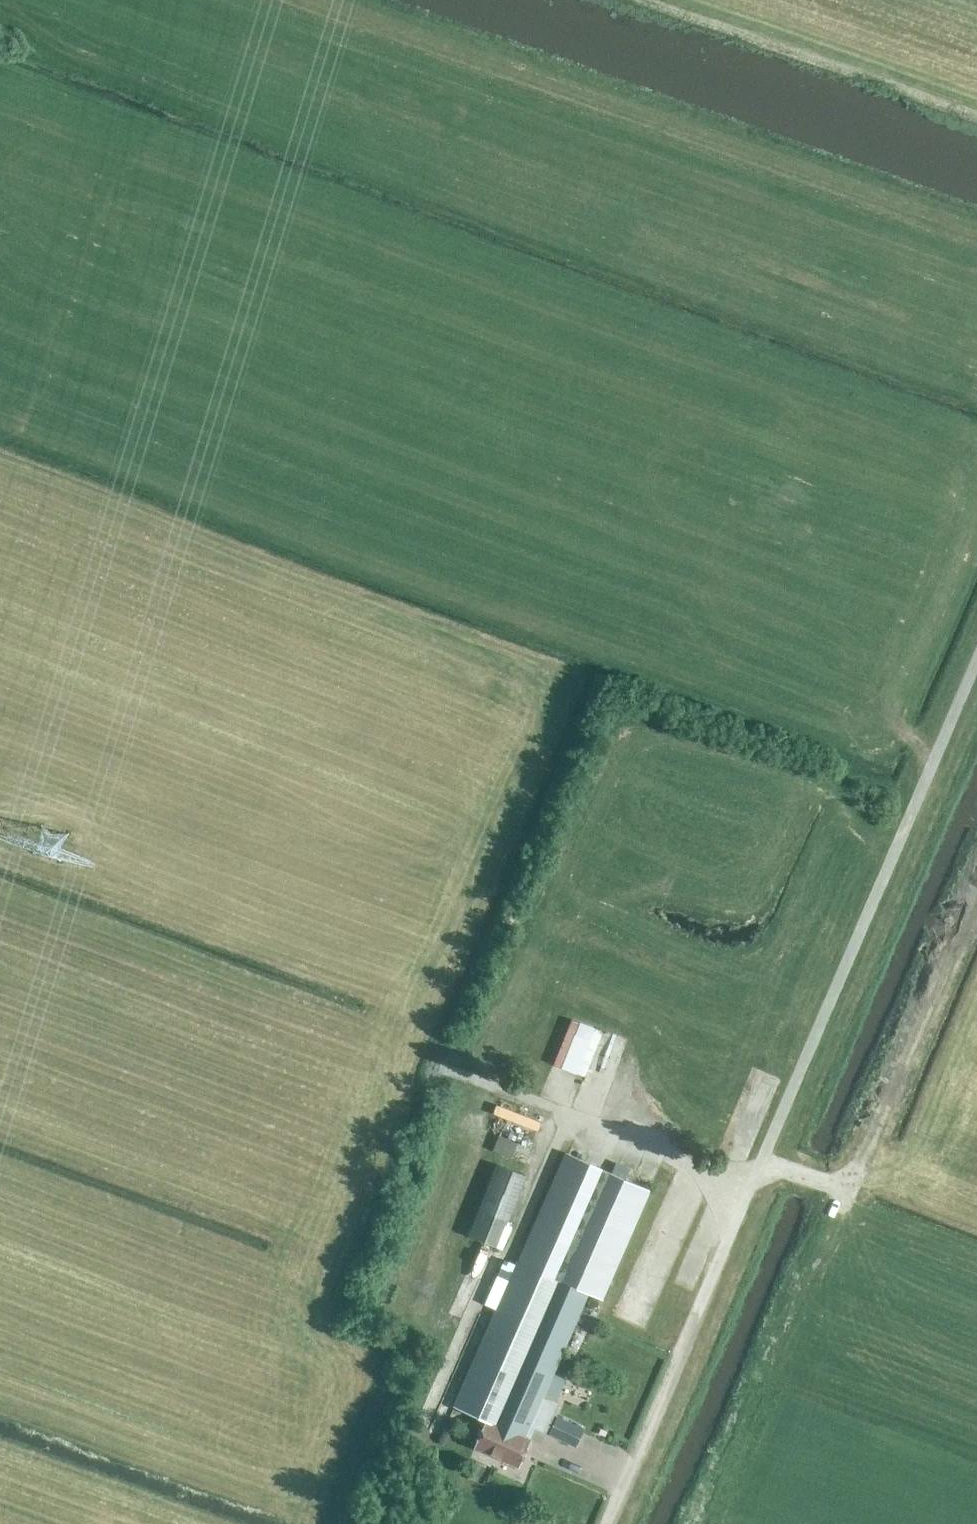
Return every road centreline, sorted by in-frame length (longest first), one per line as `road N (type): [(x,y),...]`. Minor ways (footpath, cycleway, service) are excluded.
road 1 (unclassified): [(607,1523),(976,666)]

